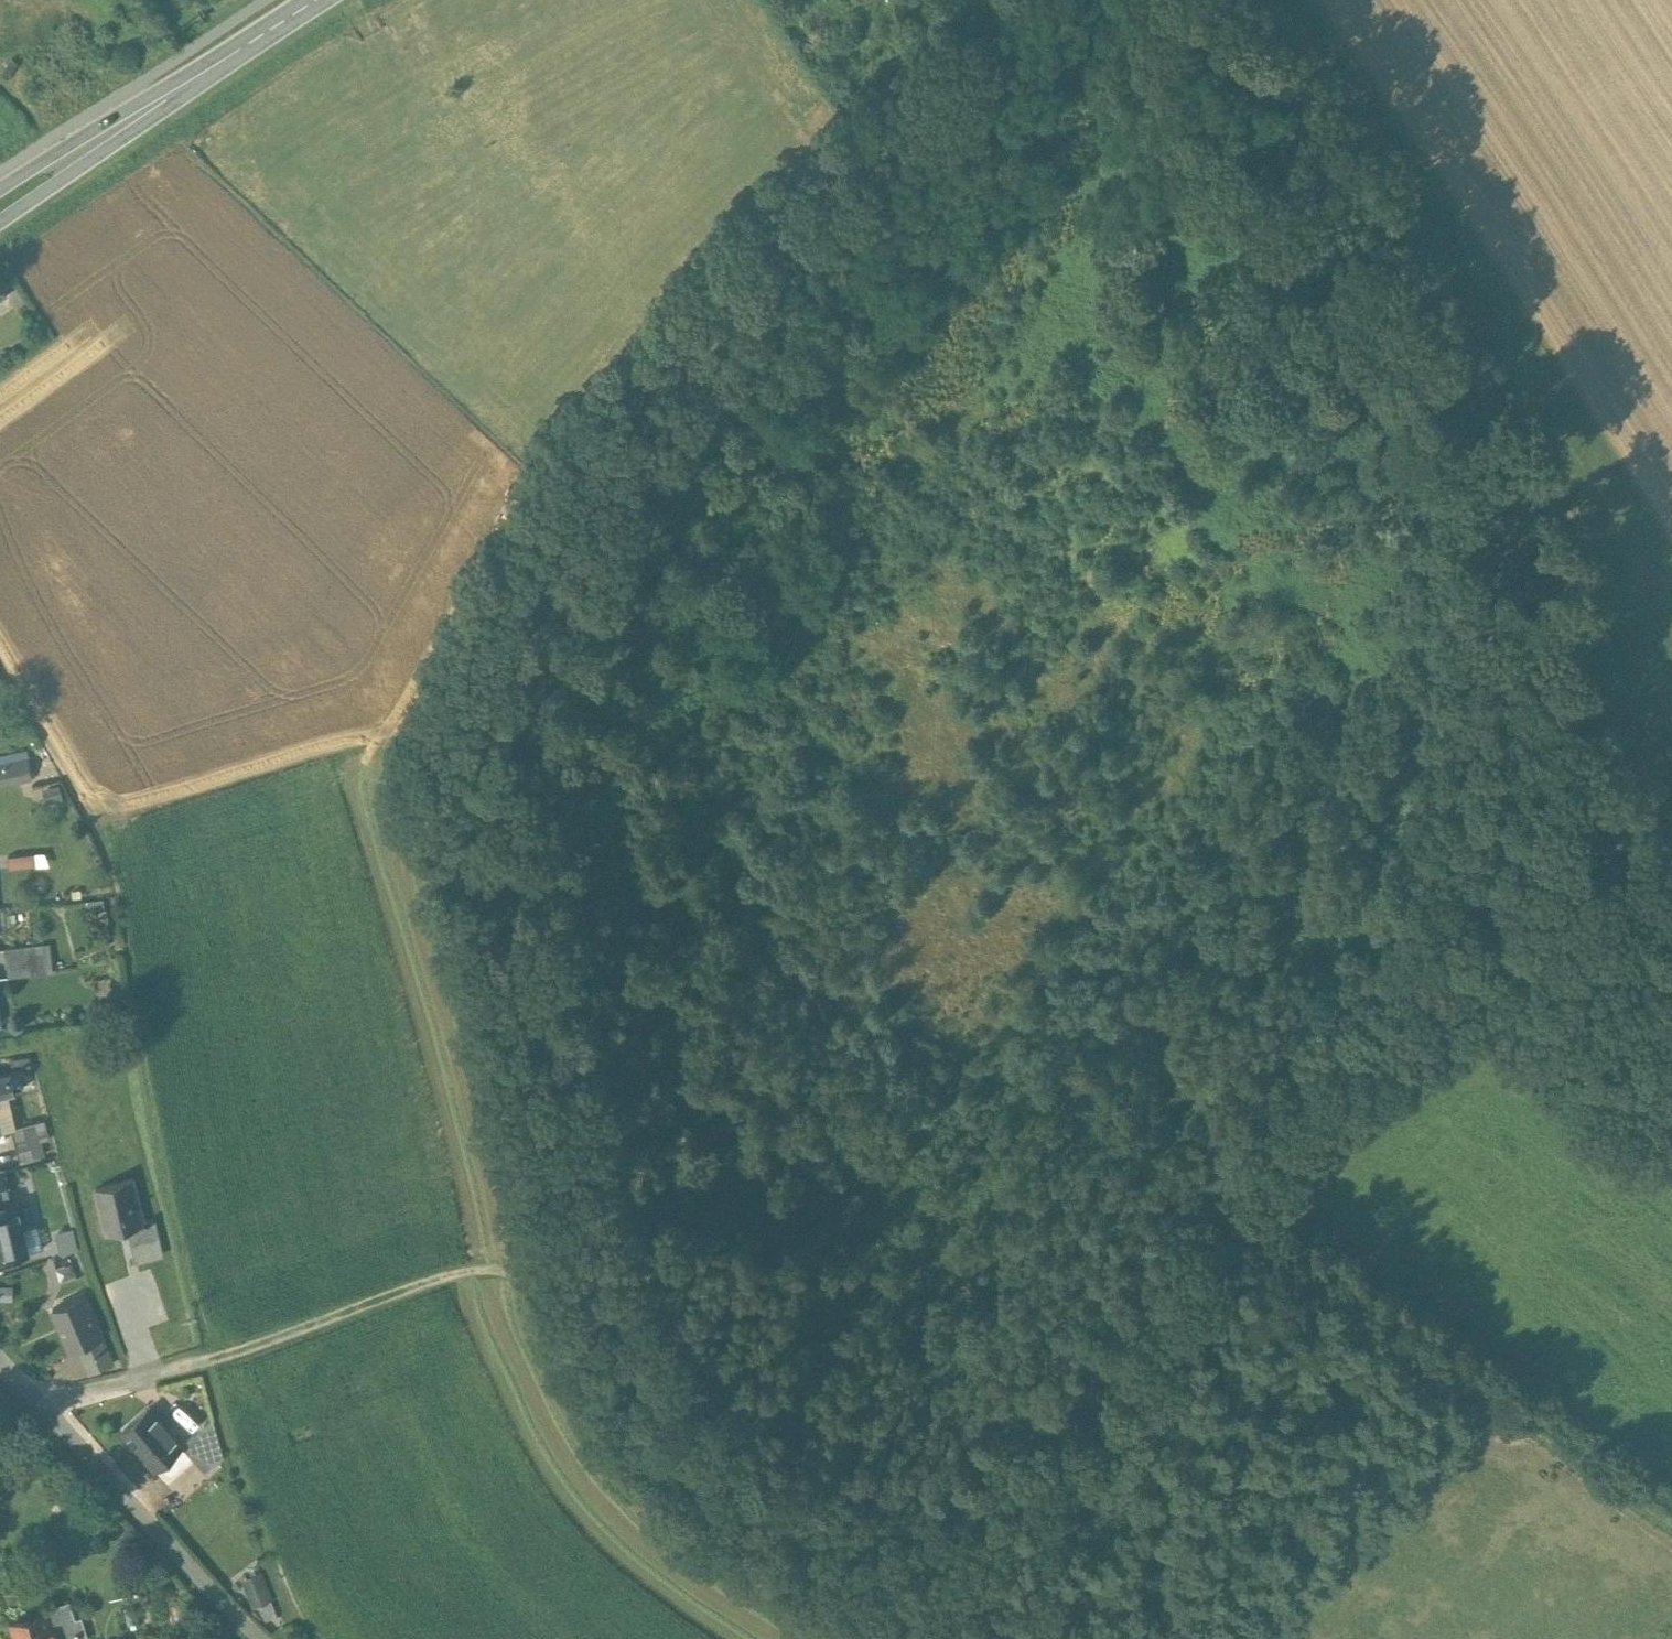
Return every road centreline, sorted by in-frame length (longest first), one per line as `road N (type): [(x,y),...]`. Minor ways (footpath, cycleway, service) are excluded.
road 1 (track): [(52,1404),(498,1253),(571,1378),(624,1431),(794,1524),(893,1554),(938,1554),(1010,1522),(1081,1447),(1235,1214),(1248,1162),(1429,1013),(1481,959),(1526,896),(1570,717),(1602,643),(1601,548),(1542,433),(1423,286),(1343,161),(1224,36),(1180,0)]
road 2 (unclassified): [(275,1638),(213,1591),(52,1404),(0,1364)]
road 3 (secondary): [(0,207),(318,0)]

